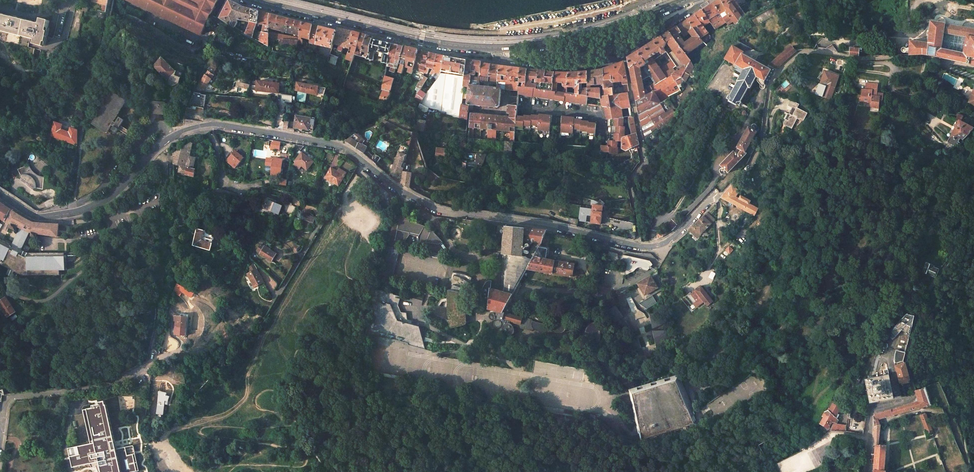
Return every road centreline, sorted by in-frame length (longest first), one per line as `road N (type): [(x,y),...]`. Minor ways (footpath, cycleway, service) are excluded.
road 1 (residential): [(719,195),(665,243),(639,247),(436,210),(341,147),(206,125)]
road 2 (residential): [(973,68),(925,57),(797,55),(769,90),(750,165),(719,195)]
road 3 (residential): [(206,125),(224,181),(286,191),(322,217),(274,292)]
road 4 (primary): [(497,48),(421,40),(255,0)]
road 5 (residential): [(701,0),(621,54),(587,66),(511,60),(497,48)]
road 6 (primary): [(688,0),(602,32),(497,48)]
road 7 (unclassified): [(163,143),(110,197),(73,213),(36,216),(0,195)]
road 8 (residential): [(0,413),(10,398),(113,385),(151,363),(152,349)]

